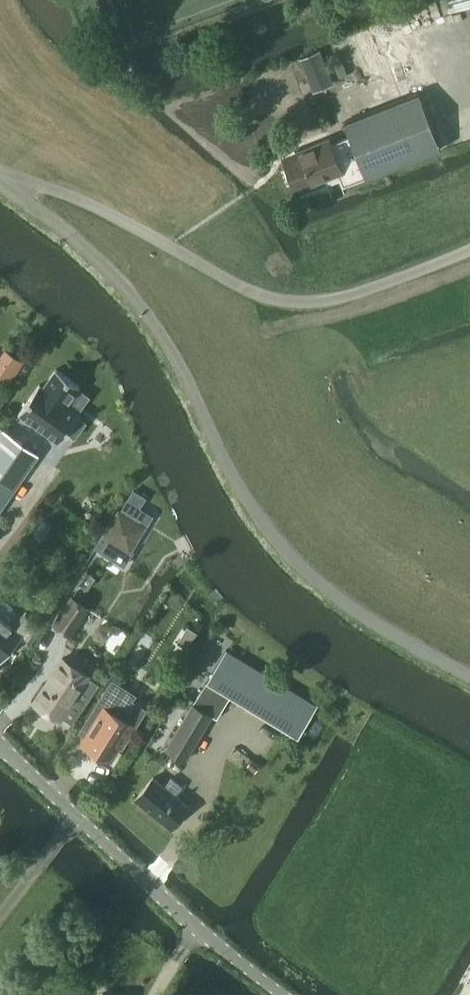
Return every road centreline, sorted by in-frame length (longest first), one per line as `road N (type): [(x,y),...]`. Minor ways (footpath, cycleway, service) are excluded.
road 1 (unclassified): [(469,675),(307,570),(240,486),(148,316),(115,276),(0,177)]
road 2 (track): [(469,248),(328,300),(269,299),(70,195),(0,175)]
road 3 (unclassified): [(288,994),(200,931),(0,744)]

